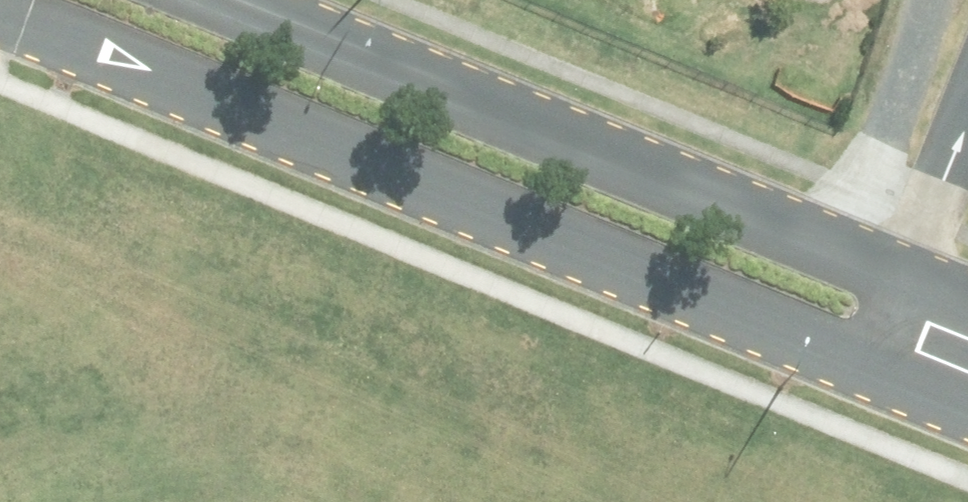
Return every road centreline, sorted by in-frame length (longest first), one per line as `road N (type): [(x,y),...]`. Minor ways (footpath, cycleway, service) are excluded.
road 1 (tertiary): [(875,366),(0,20)]
road 2 (tertiary): [(227,0),(911,275)]

